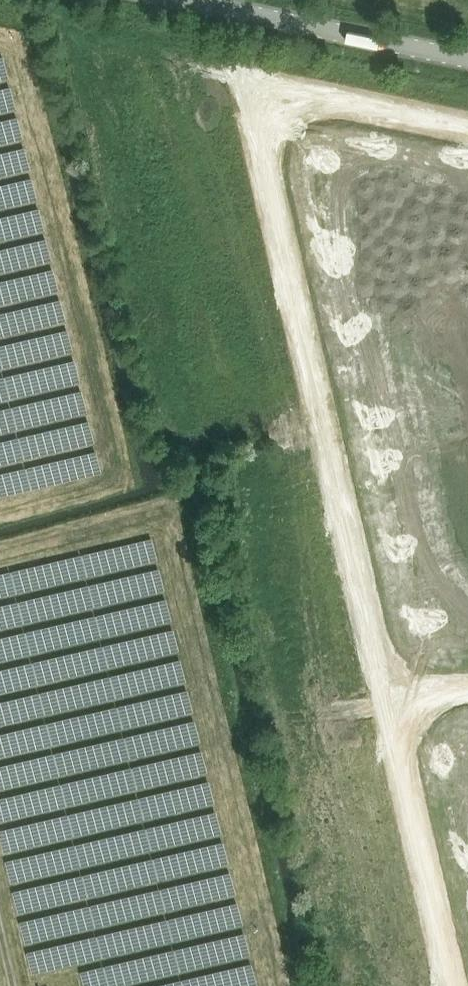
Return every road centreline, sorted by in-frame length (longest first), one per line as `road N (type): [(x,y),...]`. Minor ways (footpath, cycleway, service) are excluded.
road 1 (unknown): [(329,700),(125,73),(467,142)]
road 2 (tertiary): [(467,62),(144,0)]
road 3 (unknown): [(329,700),(397,985)]
road 4 (unknown): [(467,675),(329,700)]

